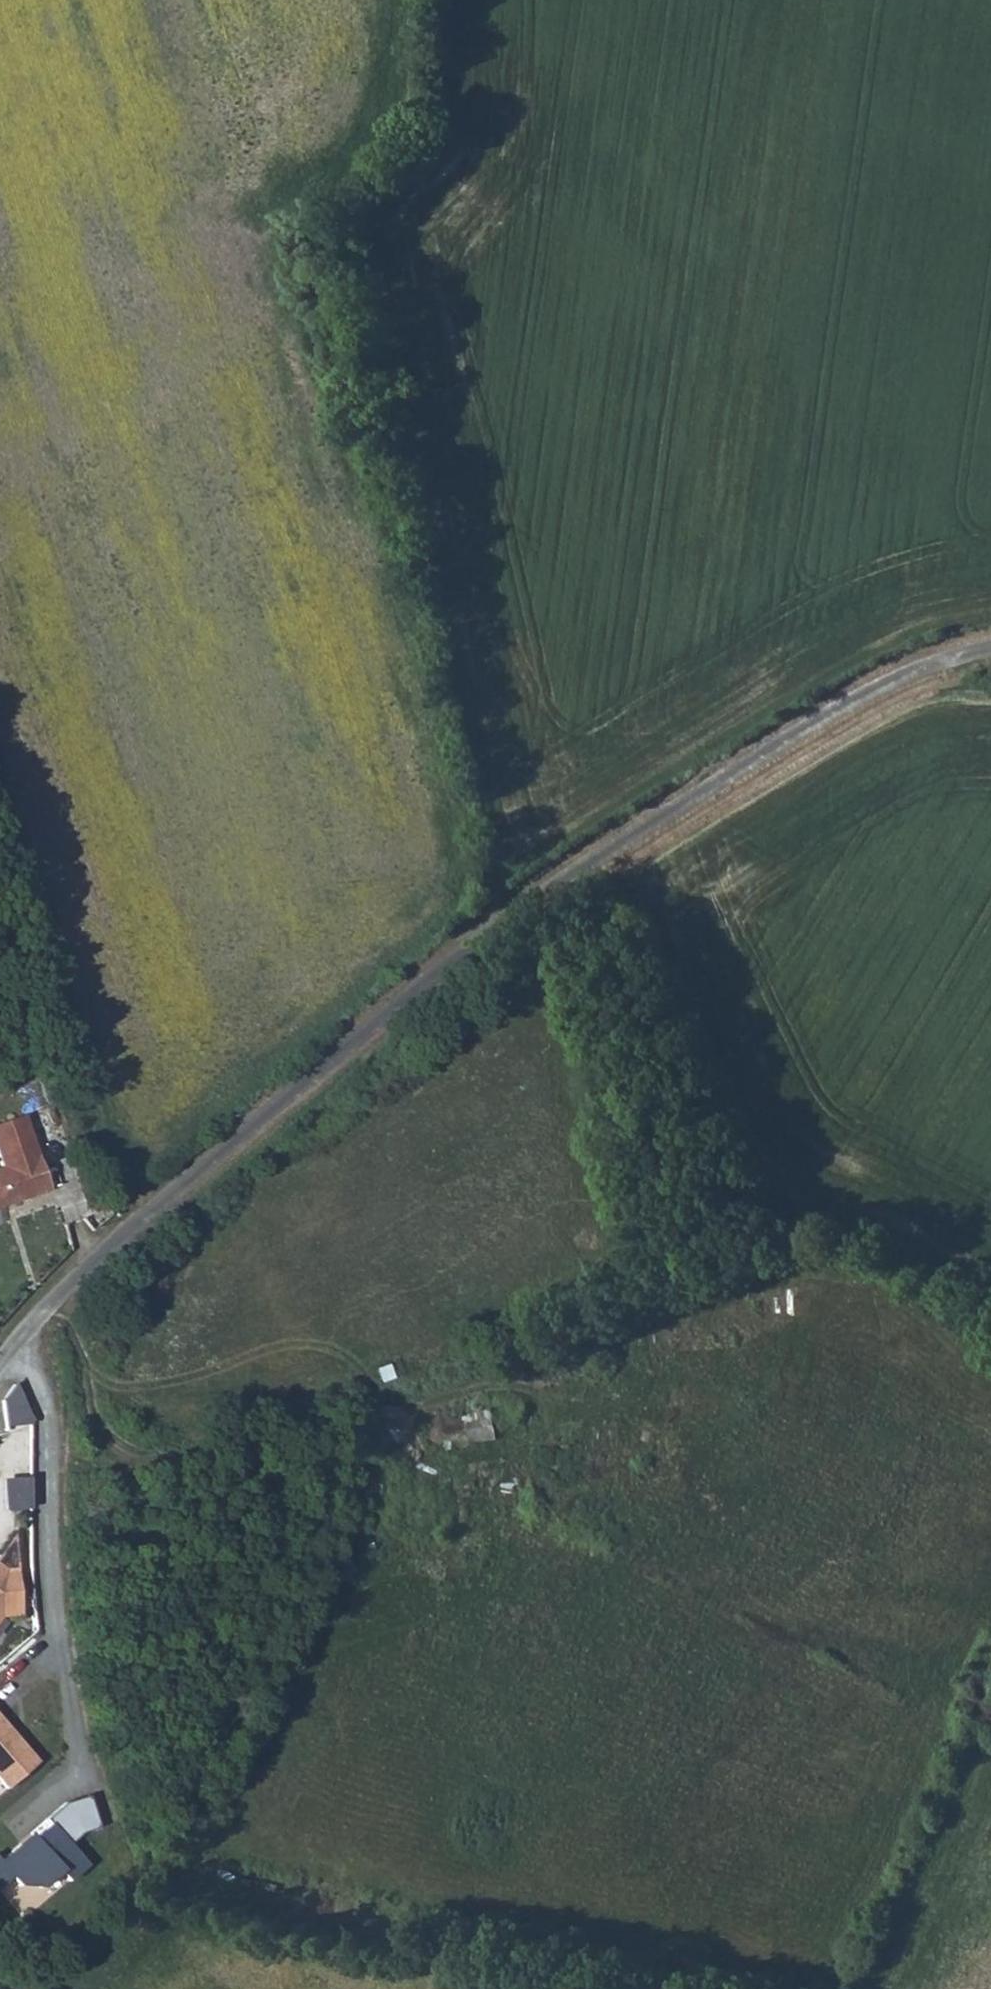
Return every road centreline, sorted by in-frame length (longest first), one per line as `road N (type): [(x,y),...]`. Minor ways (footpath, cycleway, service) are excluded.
road 1 (unclassified): [(990,647),(863,697),(536,901),(414,990),(198,1171),(97,1261),(0,1366)]

